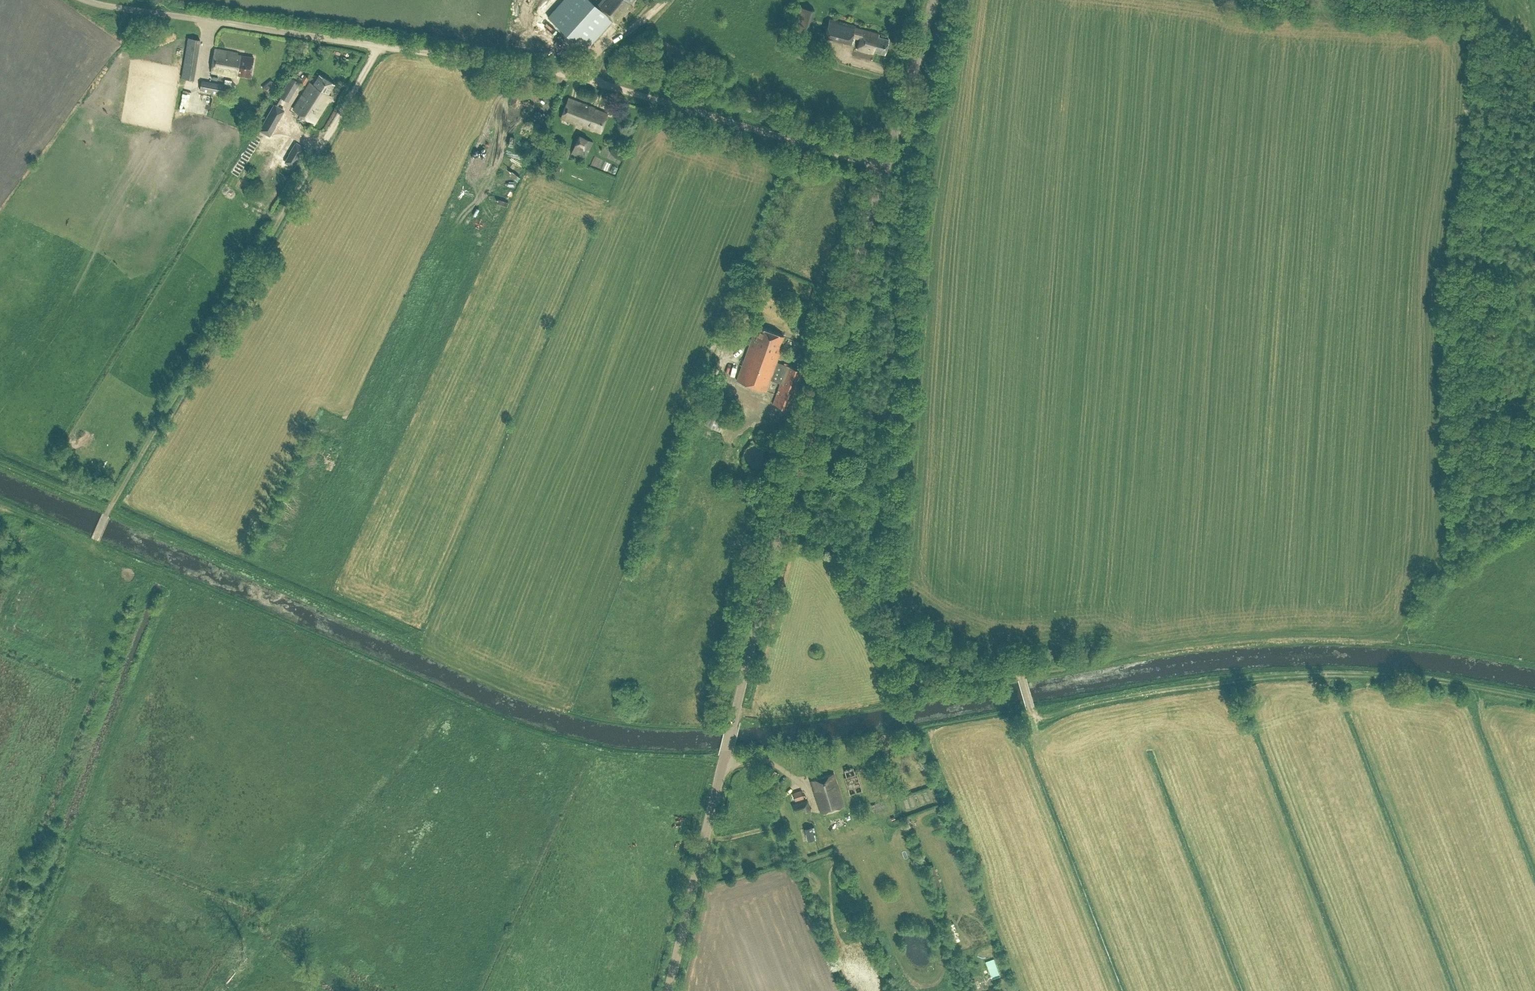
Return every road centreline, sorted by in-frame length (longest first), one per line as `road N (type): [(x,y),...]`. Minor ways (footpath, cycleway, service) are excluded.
road 1 (unclassified): [(665,990),(772,561),(885,167)]
road 2 (track): [(1534,698),(1440,679),(1323,671),(1035,711),(1014,673),(911,648),(884,625),(836,549),(782,526)]
road 3 (unclassified): [(885,167),(561,72),(86,0)]
road 4 (track): [(378,45),(108,510)]
road 5 (track): [(1018,675),(1221,641),(1397,639)]
road 6 (track): [(1534,61),(1497,25),(1465,10),(1348,0)]
road 7 (unclassified): [(885,167),(933,0)]

